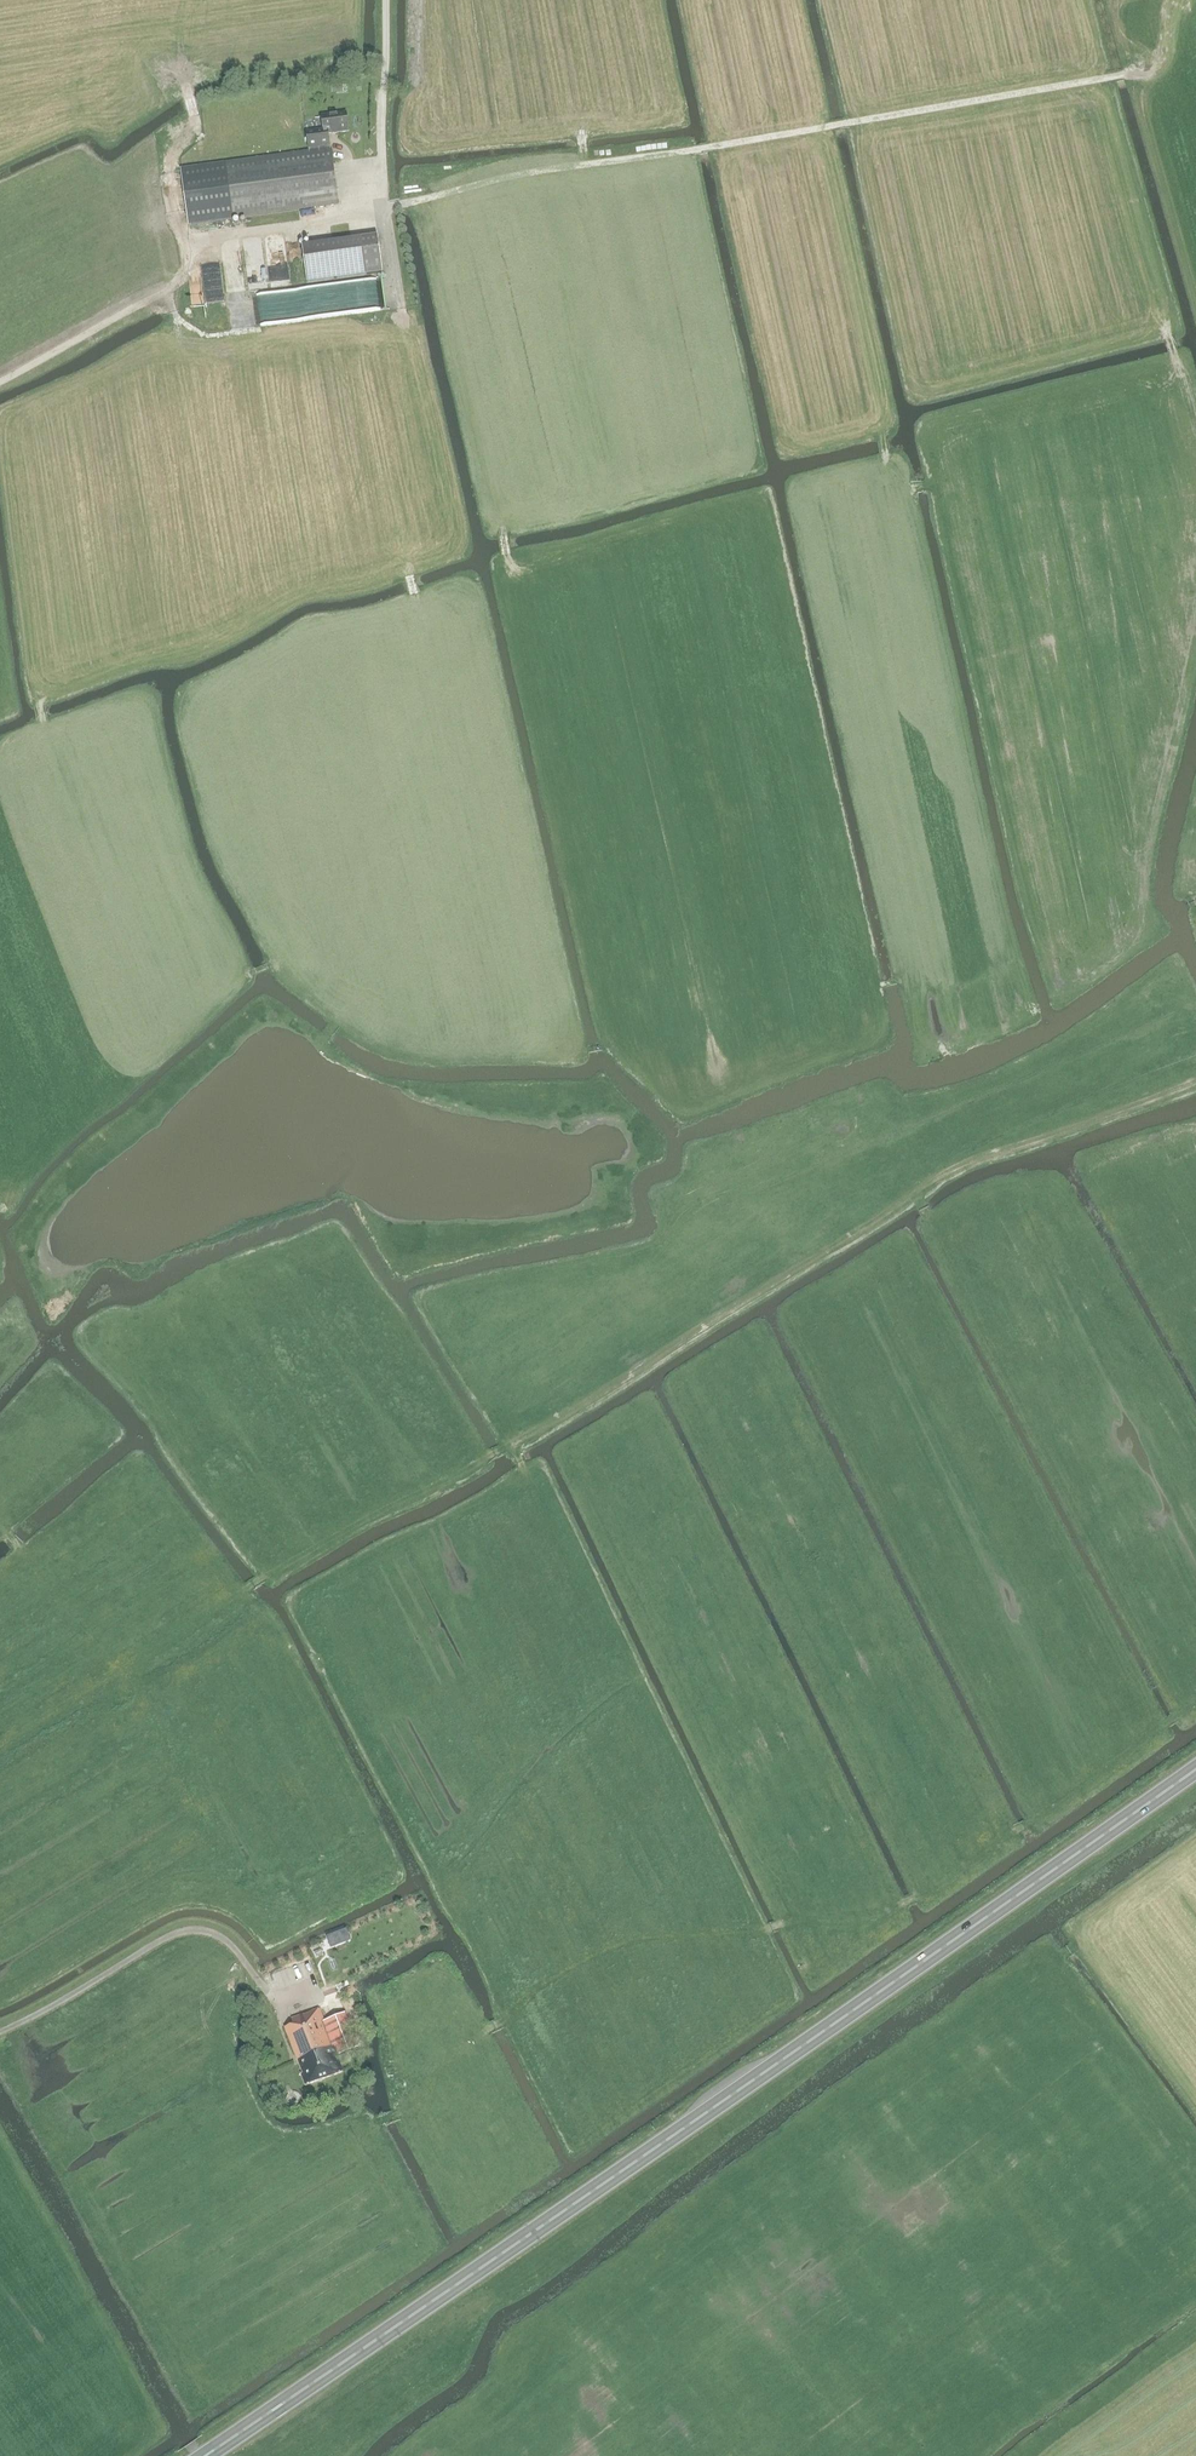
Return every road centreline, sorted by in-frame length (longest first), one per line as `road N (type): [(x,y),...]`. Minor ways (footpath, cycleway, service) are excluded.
road 1 (trunk): [(205,2455),(1195,1769)]
road 2 (track): [(384,208),(561,168),(1127,73),(1152,62),(1184,0)]
road 3 (track): [(913,1192),(487,1457)]
road 4 (track): [(1195,1079),(945,1169),(913,1192),(955,1279)]
road 5 (track): [(213,238),(166,291),(0,382)]

